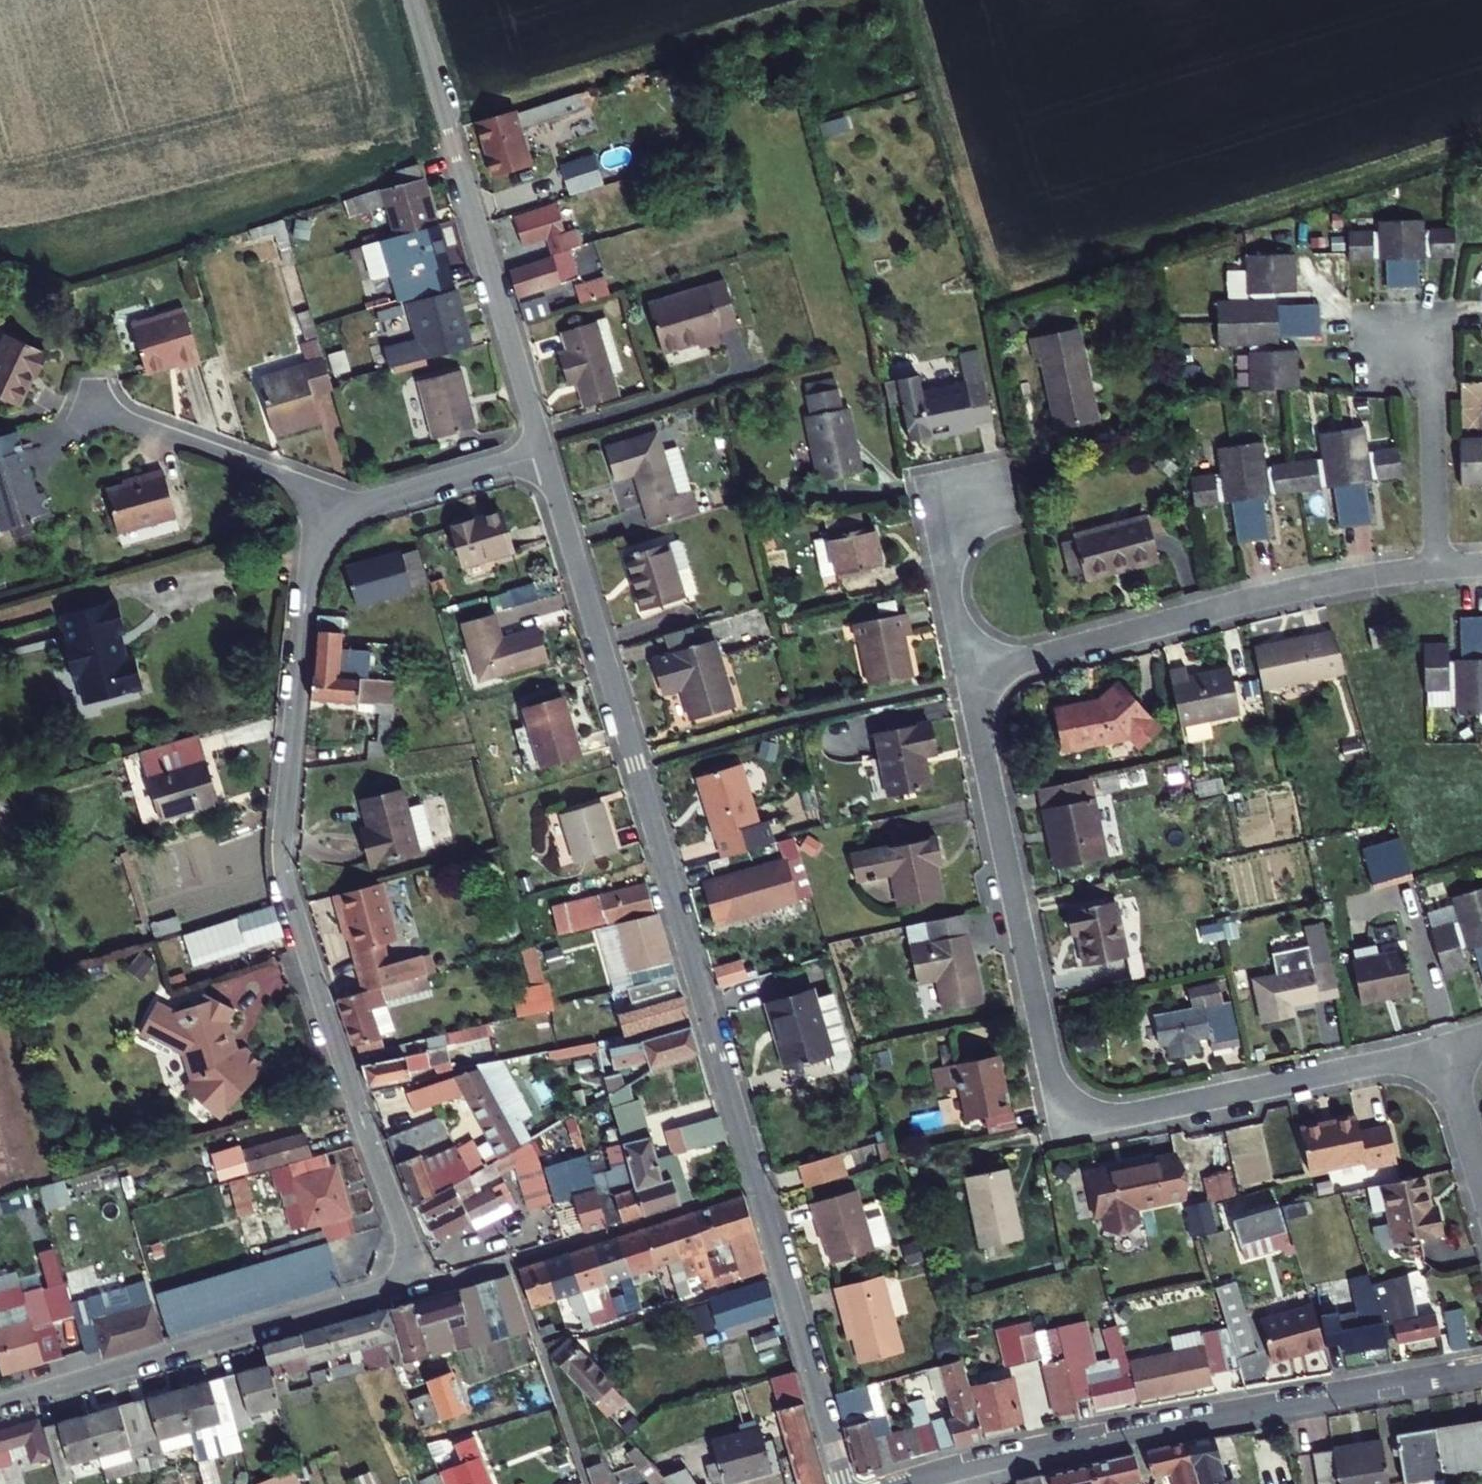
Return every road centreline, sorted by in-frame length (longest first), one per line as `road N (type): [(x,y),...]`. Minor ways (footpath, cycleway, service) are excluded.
road 1 (residential): [(1440,1049),(1113,1117),(1076,1107),(1052,1074),(968,675)]
road 2 (residential): [(316,490),(283,872),(420,1286)]
road 3 (residential): [(545,455),(758,1182)]
road 4 (residential): [(908,1483),(1144,1429),(1481,1369)]
road 5 (residential): [(1440,568),(1286,591),(968,675)]
road 6 (residential): [(420,1286),(0,1404)]
road 7 (residential): [(758,1182),(420,1286)]
road 8 (residential): [(452,138),(545,455)]
road 9 (residential): [(758,1182),(844,1483)]
road 10 (residential): [(86,404),(316,490)]
road 11 (residential): [(1429,332),(1440,568)]
road 12 (residential): [(316,490),(362,501),(545,455)]
road 13 (residential): [(968,675),(931,494)]
road 14 (unclassified): [(452,138),(412,0)]
road 15 (residential): [(1440,1049),(1481,1185)]

